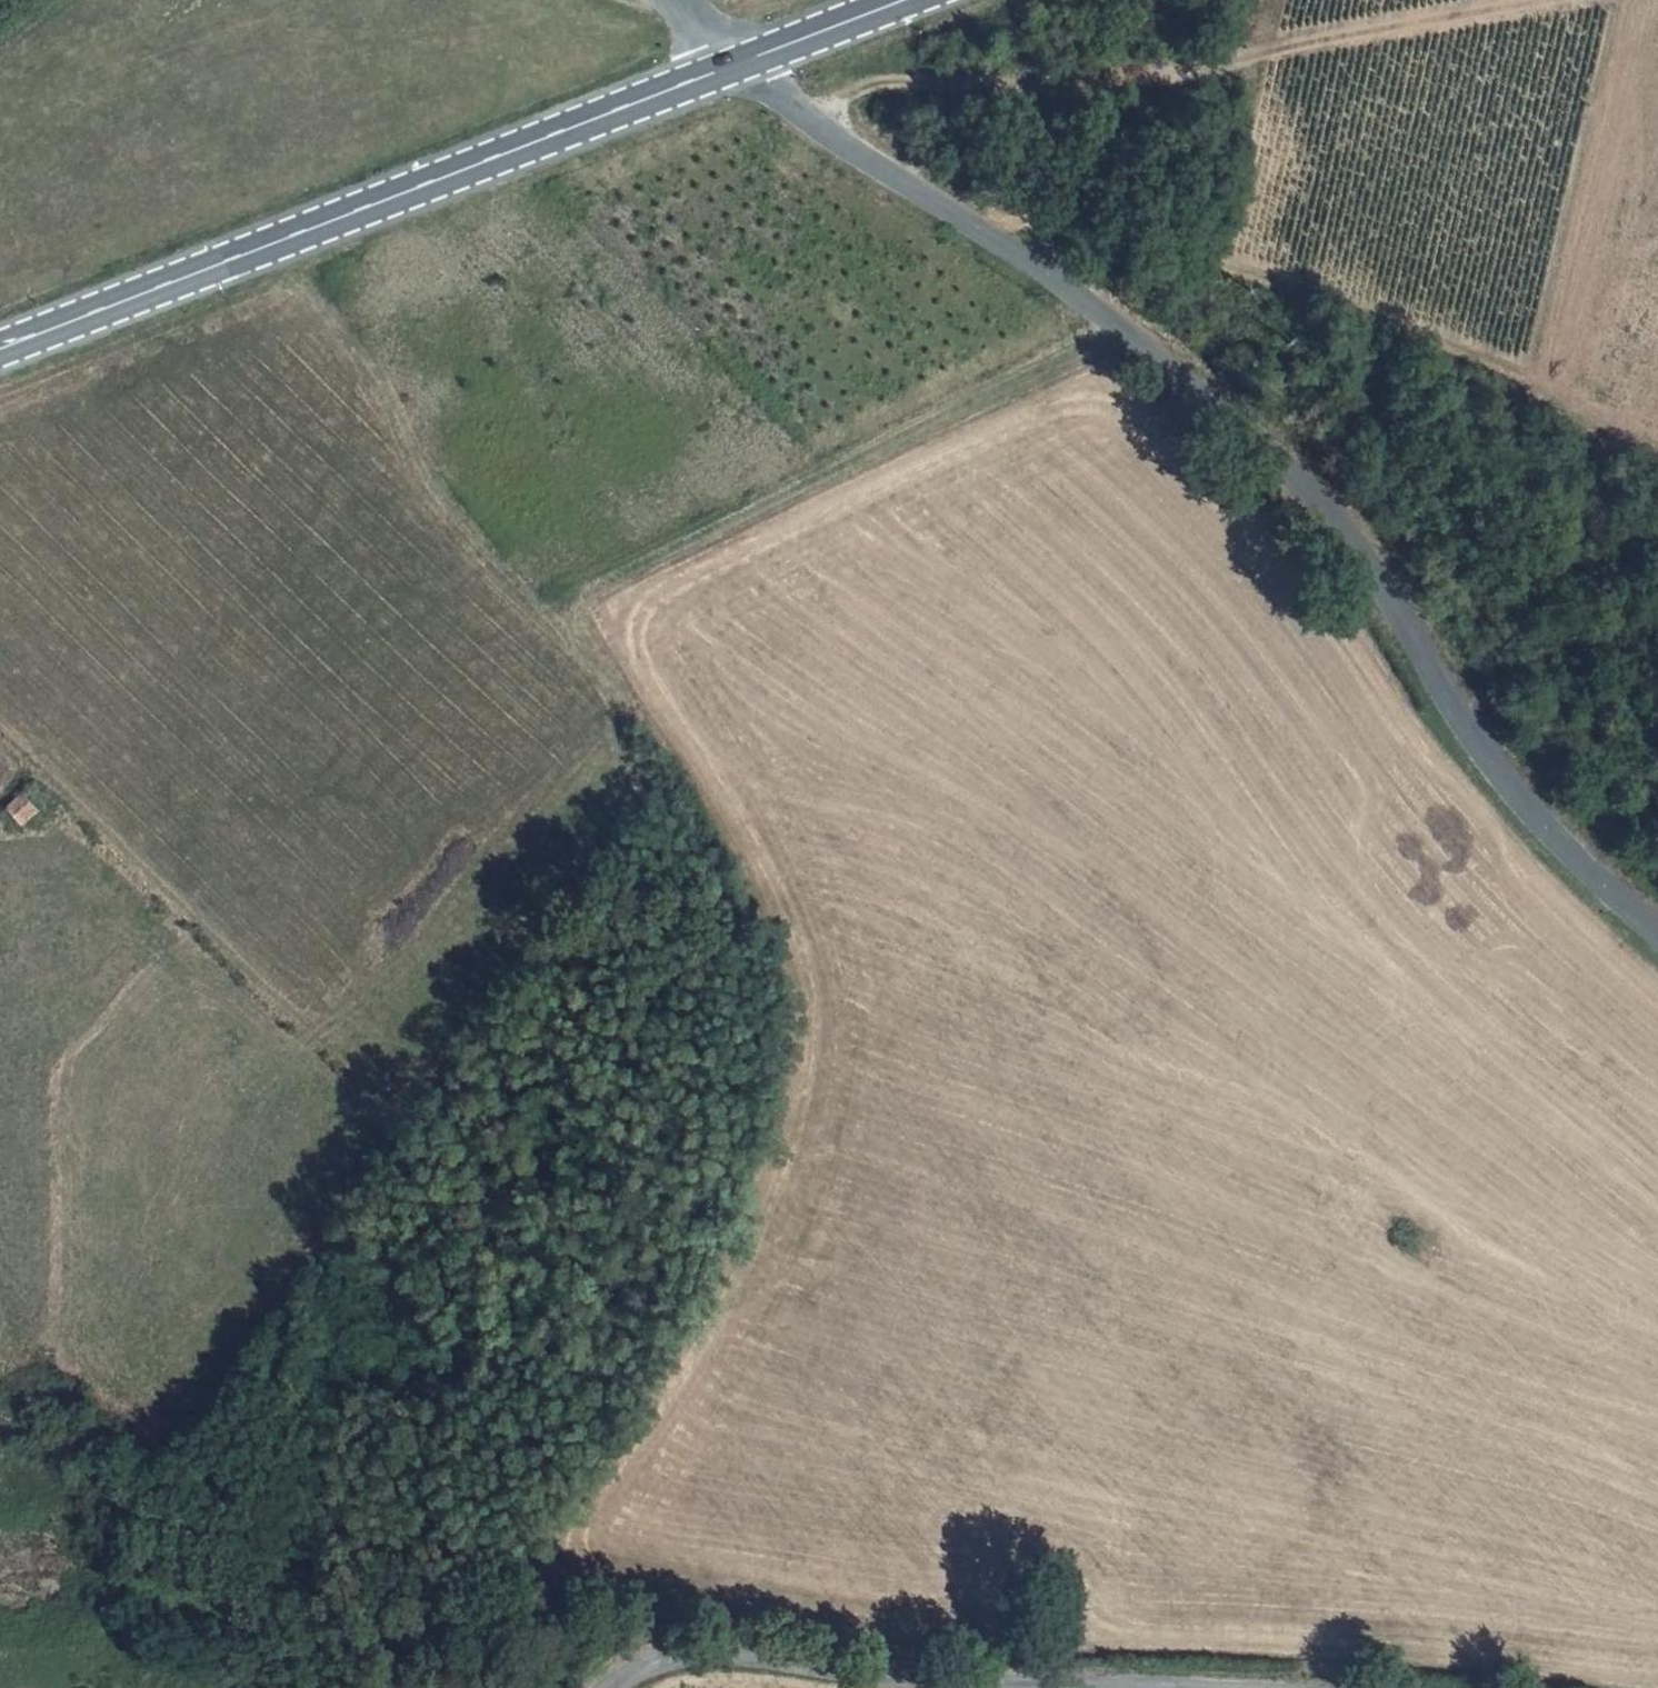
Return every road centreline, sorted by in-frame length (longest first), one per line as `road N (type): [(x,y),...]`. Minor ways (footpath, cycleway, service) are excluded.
road 1 (tertiary): [(1657,929),(1500,773),(1344,525),(1252,429),(1021,256),(843,145),(739,63)]
road 2 (primary): [(0,348),(739,63)]
road 3 (unclassified): [(603,1687),(665,1656),(715,1653),(1087,1687)]
road 4 (primary): [(739,63),(906,0)]

